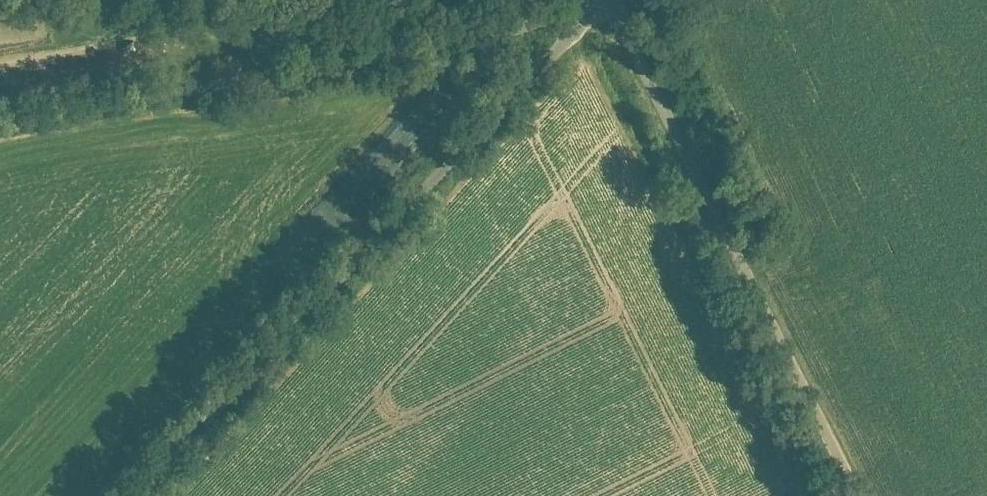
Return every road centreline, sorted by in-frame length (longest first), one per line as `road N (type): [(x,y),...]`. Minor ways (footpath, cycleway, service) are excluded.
road 1 (residential): [(134,495),(604,3)]
road 2 (residential): [(0,128),(468,31),(540,23),(604,3)]
road 3 (residential): [(604,3),(857,495)]

